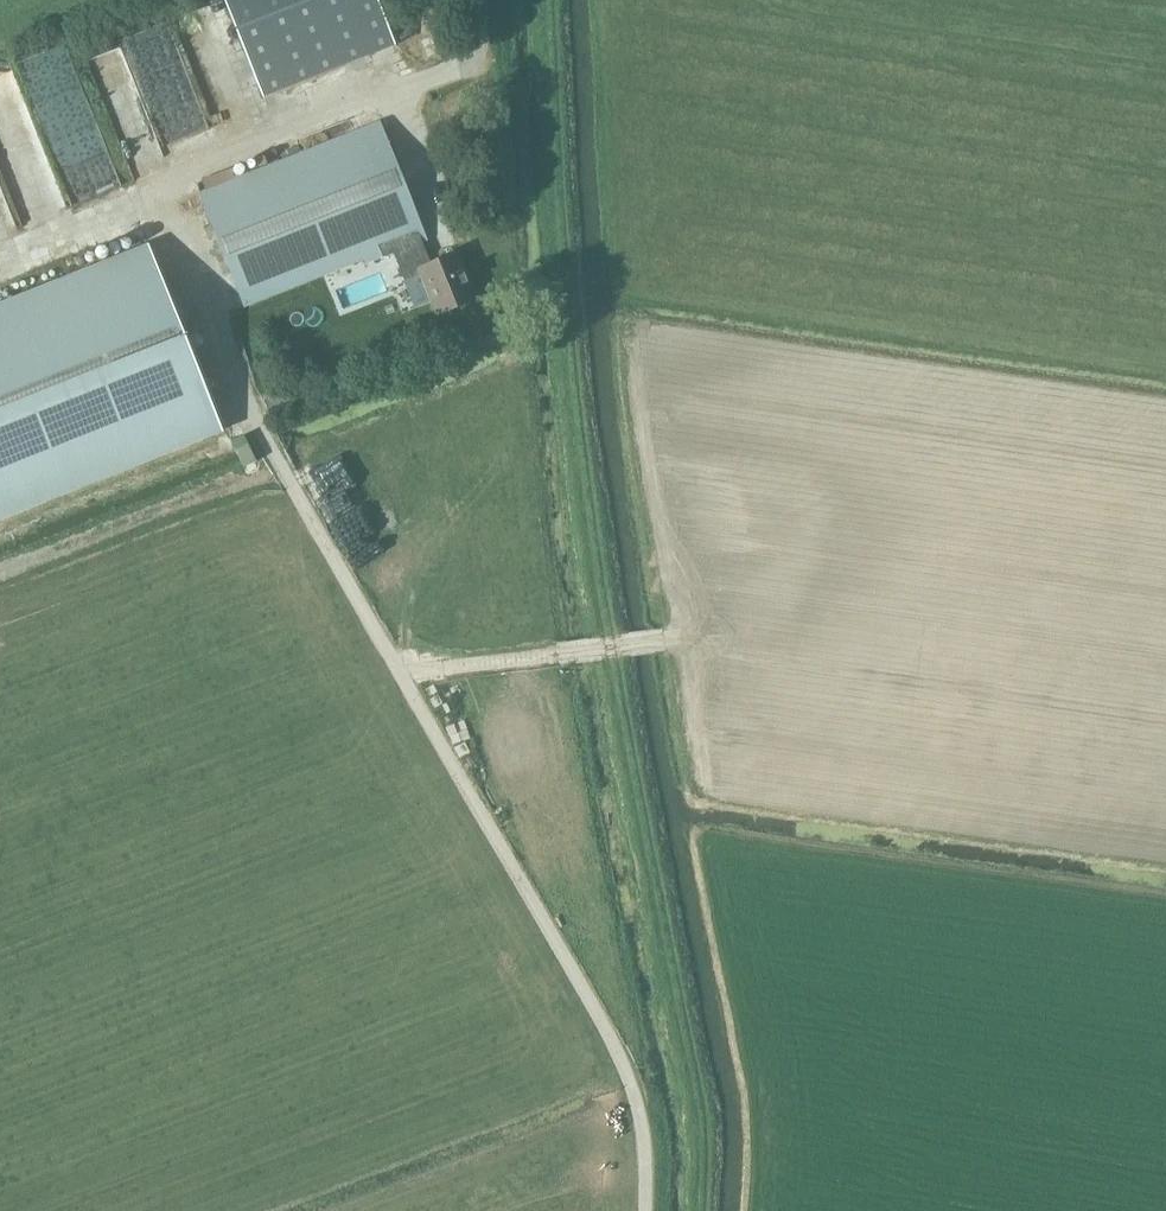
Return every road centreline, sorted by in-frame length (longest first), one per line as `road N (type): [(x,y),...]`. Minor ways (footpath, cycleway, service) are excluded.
road 1 (track): [(405,674),(234,374),(167,181),(0,253)]
road 2 (track): [(405,674),(629,1073),(644,1133),(641,1210)]
road 3 (track): [(167,181),(477,65),(479,28)]
road 4 (track): [(681,638),(405,674)]

